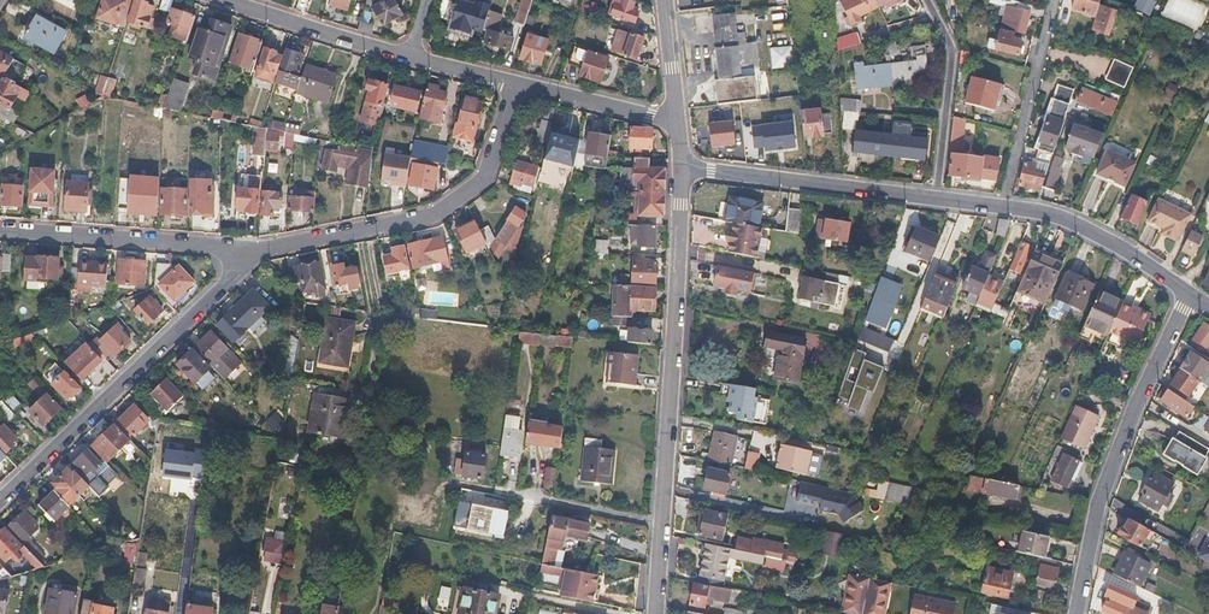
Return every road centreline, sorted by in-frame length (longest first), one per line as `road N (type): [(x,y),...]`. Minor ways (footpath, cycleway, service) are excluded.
road 1 (tertiary): [(661,524),(681,168)]
road 2 (residential): [(0,500),(249,250)]
road 3 (residential): [(249,250),(436,214),(484,176),(516,82)]
road 4 (residential): [(1074,613),(1097,505),(1191,294)]
road 5 (residential): [(1191,294),(1086,228),(1036,211),(937,199)]
road 6 (residential): [(937,199),(681,168)]
road 7 (residential): [(0,229),(249,250)]
road 8 (residential): [(408,56),(221,0)]
road 9 (residential): [(661,524),(494,490)]
road 10 (residential): [(677,119),(516,82)]
road 11 (tertiary): [(677,119),(664,0)]

